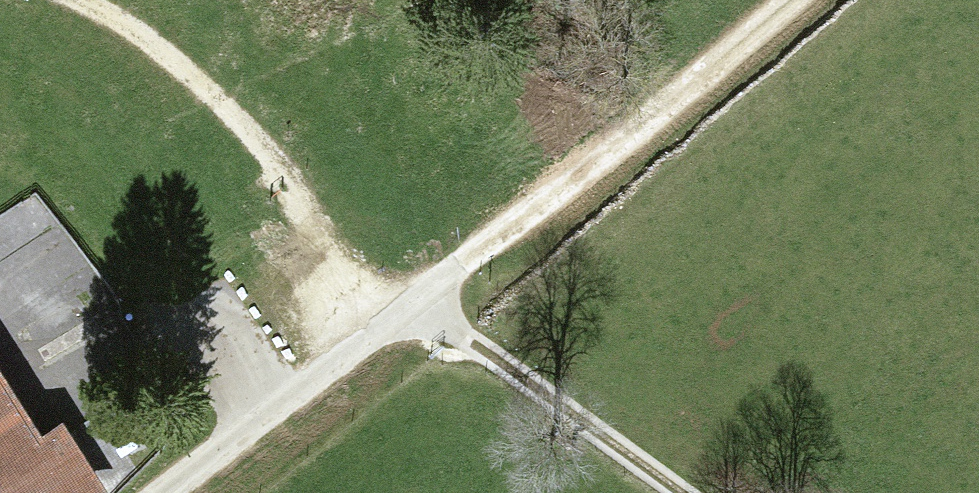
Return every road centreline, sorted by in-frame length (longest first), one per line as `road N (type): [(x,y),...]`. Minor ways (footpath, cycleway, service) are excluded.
road 1 (track): [(407,307),(789,0)]
road 2 (track): [(407,307),(146,32),(65,0)]
road 3 (track): [(671,492),(407,307)]
road 4 (unclassified): [(407,307),(164,492)]

